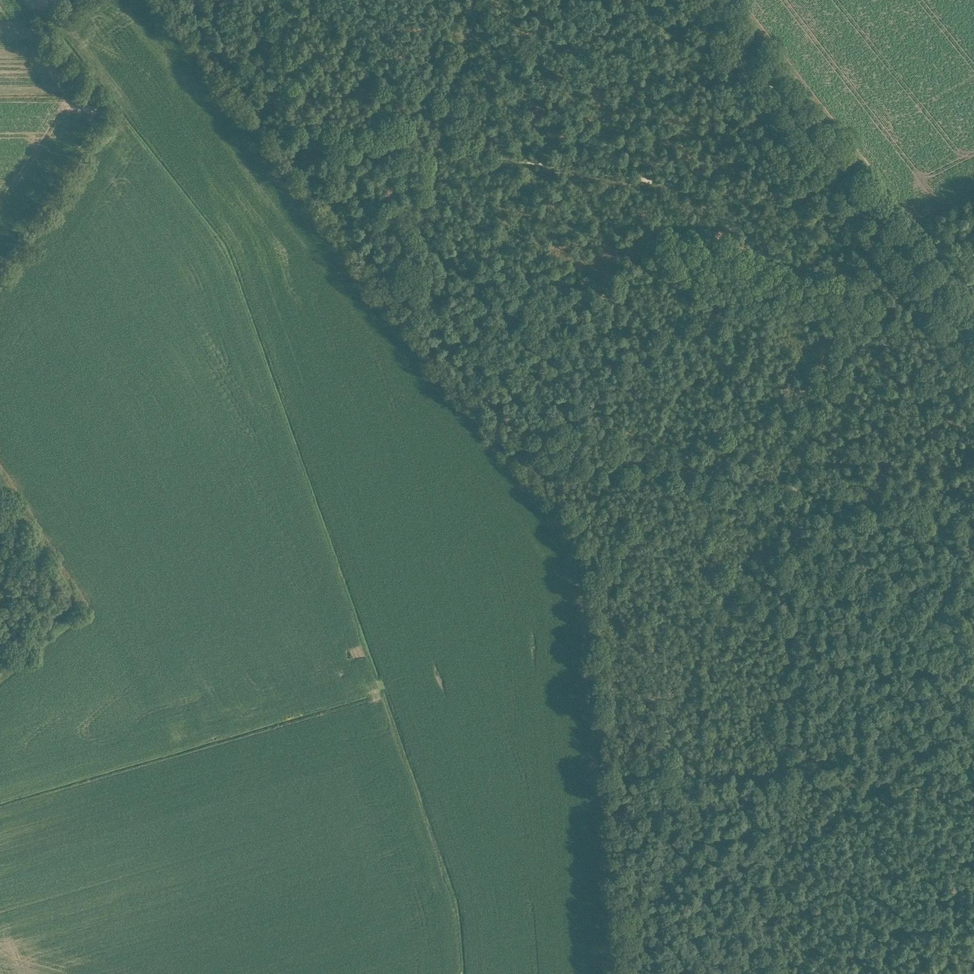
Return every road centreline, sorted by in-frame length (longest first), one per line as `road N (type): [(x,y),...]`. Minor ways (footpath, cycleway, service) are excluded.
road 1 (track): [(757,973),(799,481),(856,216)]
road 2 (track): [(873,211),(856,216),(248,121)]
road 3 (track): [(973,346),(716,0)]
road 4 (track): [(403,321),(479,0)]

